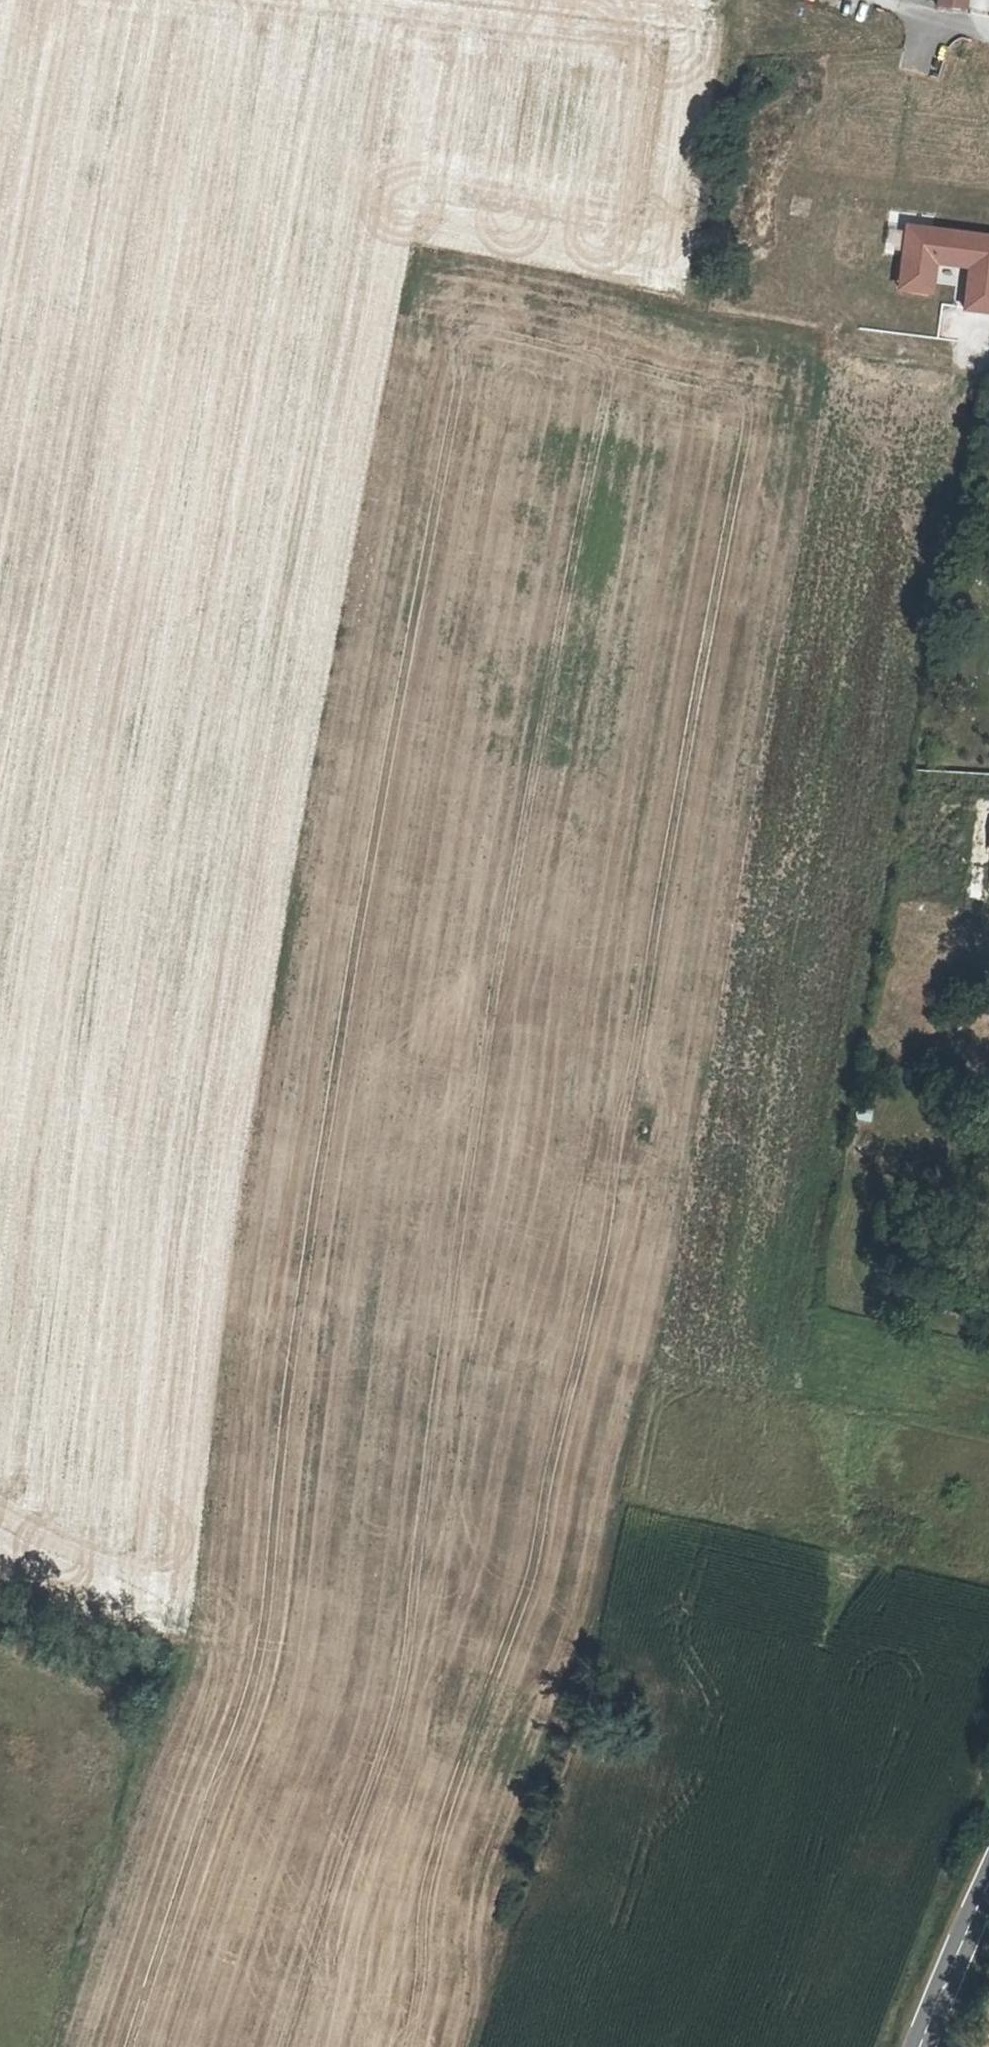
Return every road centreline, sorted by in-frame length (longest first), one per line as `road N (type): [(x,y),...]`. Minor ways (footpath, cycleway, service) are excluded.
road 1 (tertiary): [(915,2046),(988,1867)]

